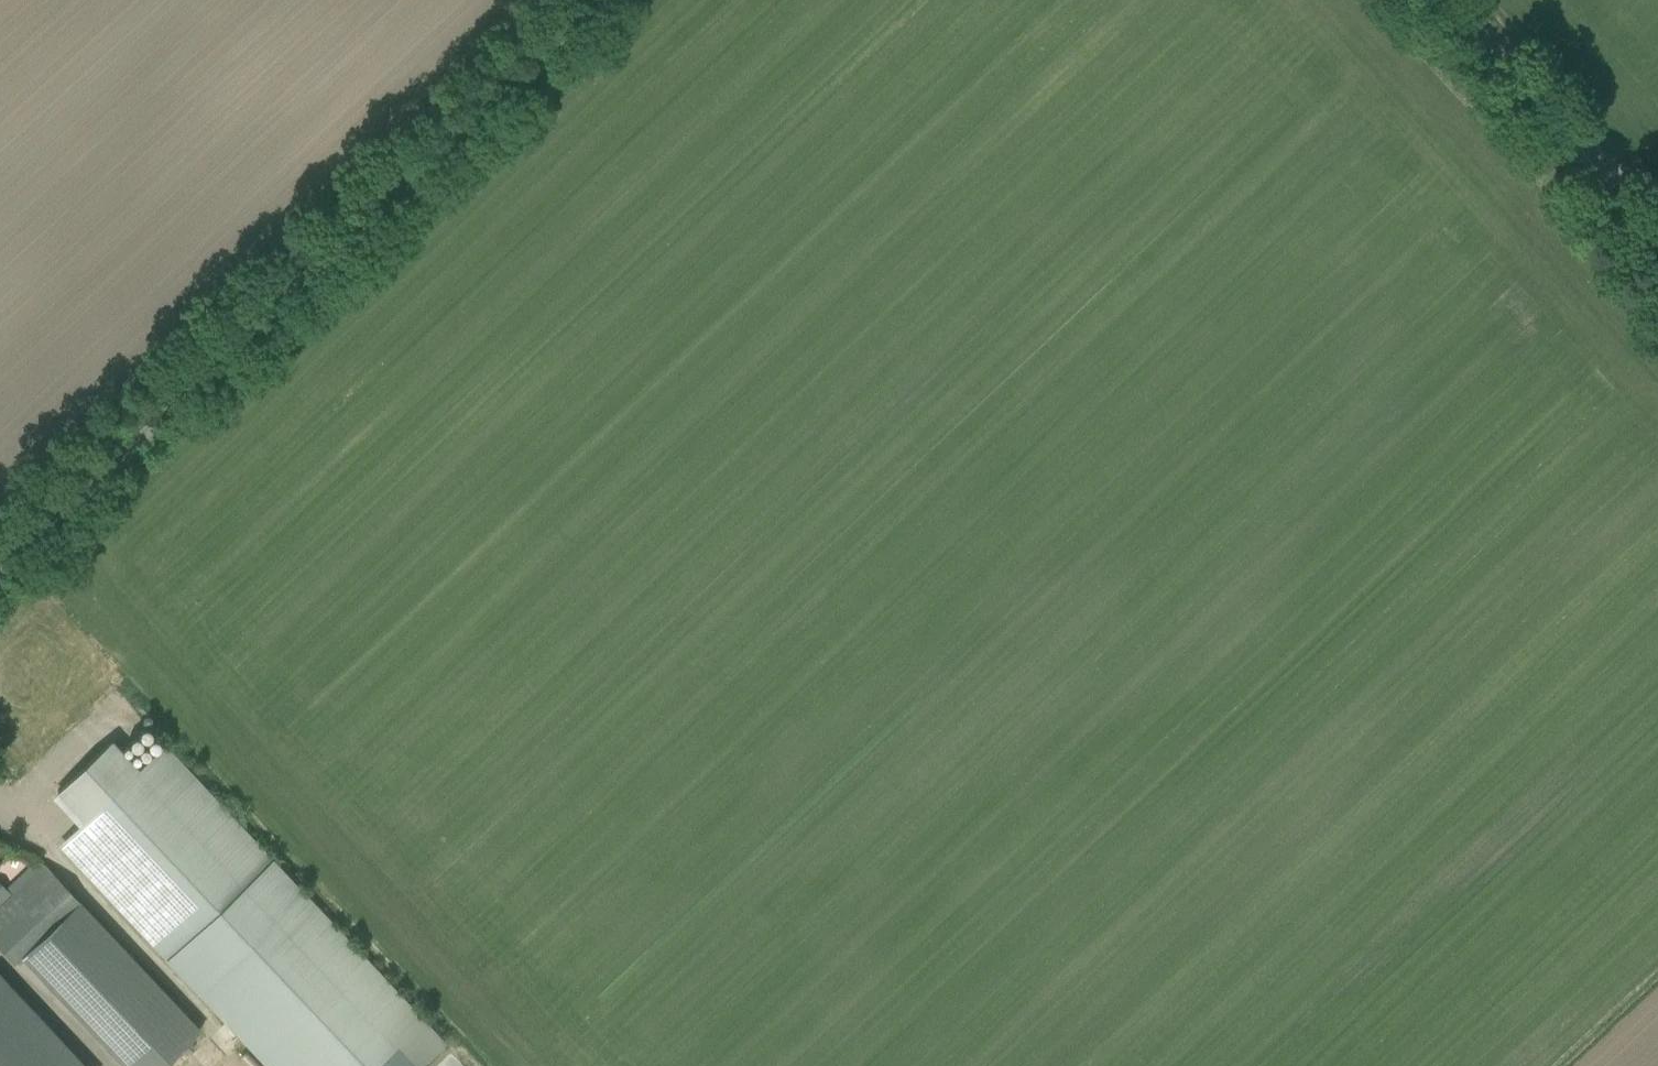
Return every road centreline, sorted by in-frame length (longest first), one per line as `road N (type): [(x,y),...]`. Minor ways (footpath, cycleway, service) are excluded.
road 1 (unclassified): [(0,570),(611,0)]
road 2 (unclassified): [(1657,224),(1452,0)]

